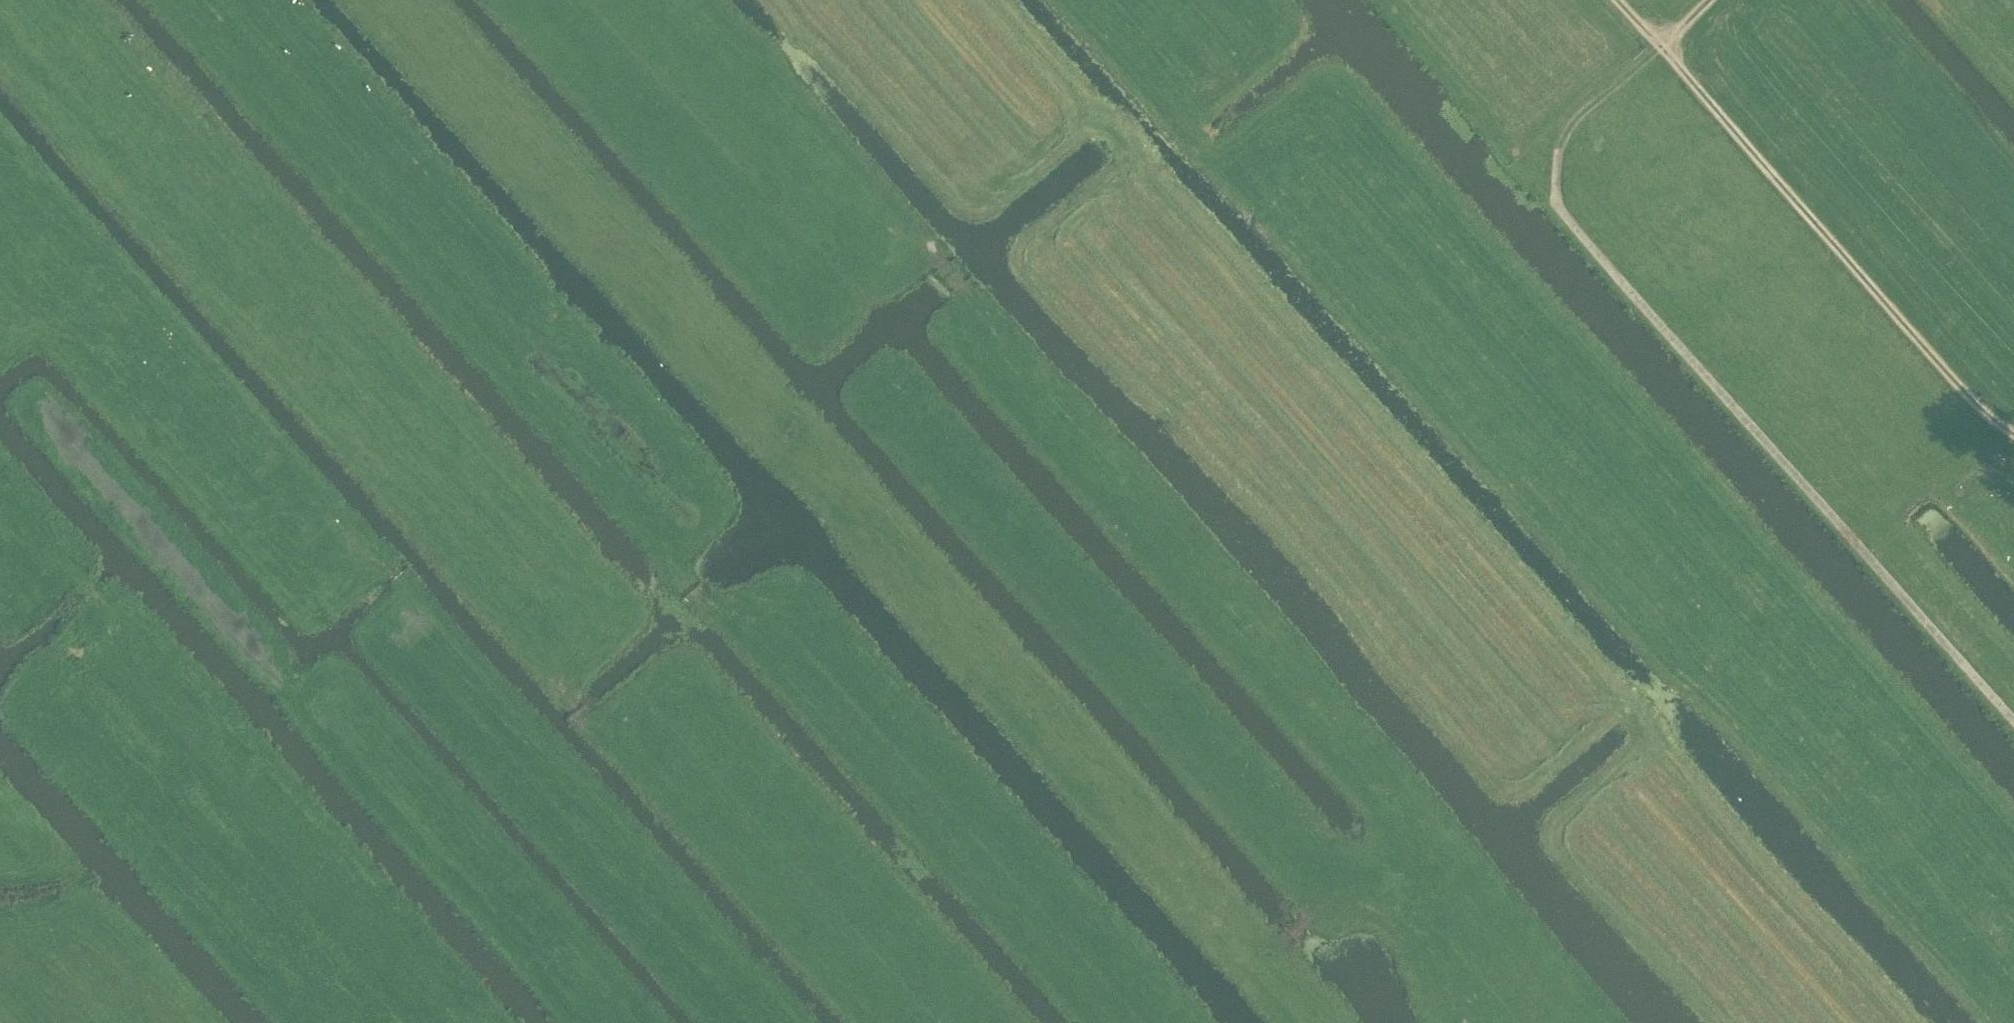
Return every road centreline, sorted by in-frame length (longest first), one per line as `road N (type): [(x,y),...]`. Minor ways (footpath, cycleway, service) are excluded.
road 1 (track): [(2013,718),(1562,210),(1565,137),(1703,0)]
road 2 (track): [(2013,433),(1621,0)]

